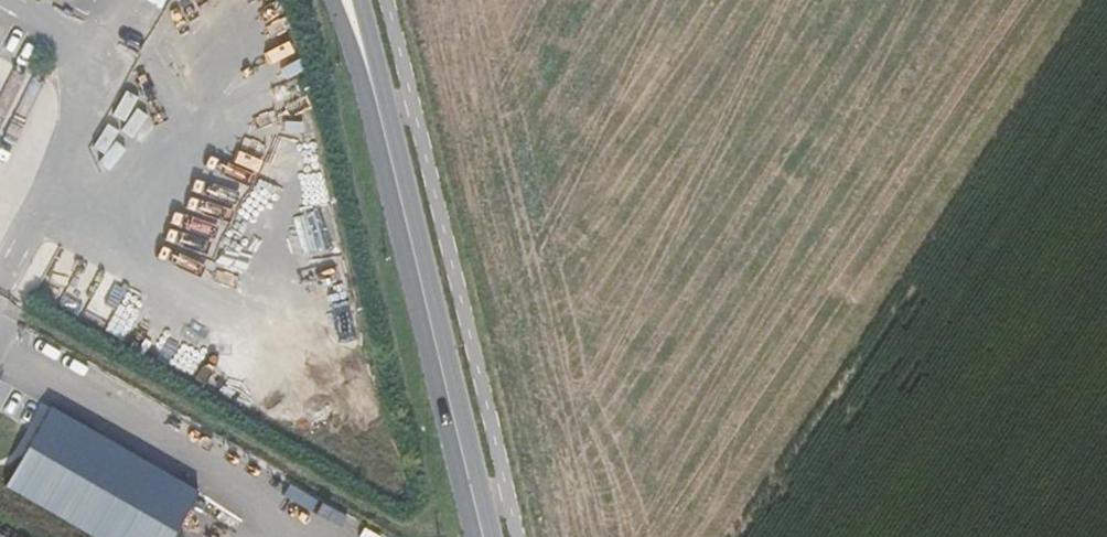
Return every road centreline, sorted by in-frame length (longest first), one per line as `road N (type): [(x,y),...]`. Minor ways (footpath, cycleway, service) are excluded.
road 1 (tertiary): [(337,0),(475,536)]

